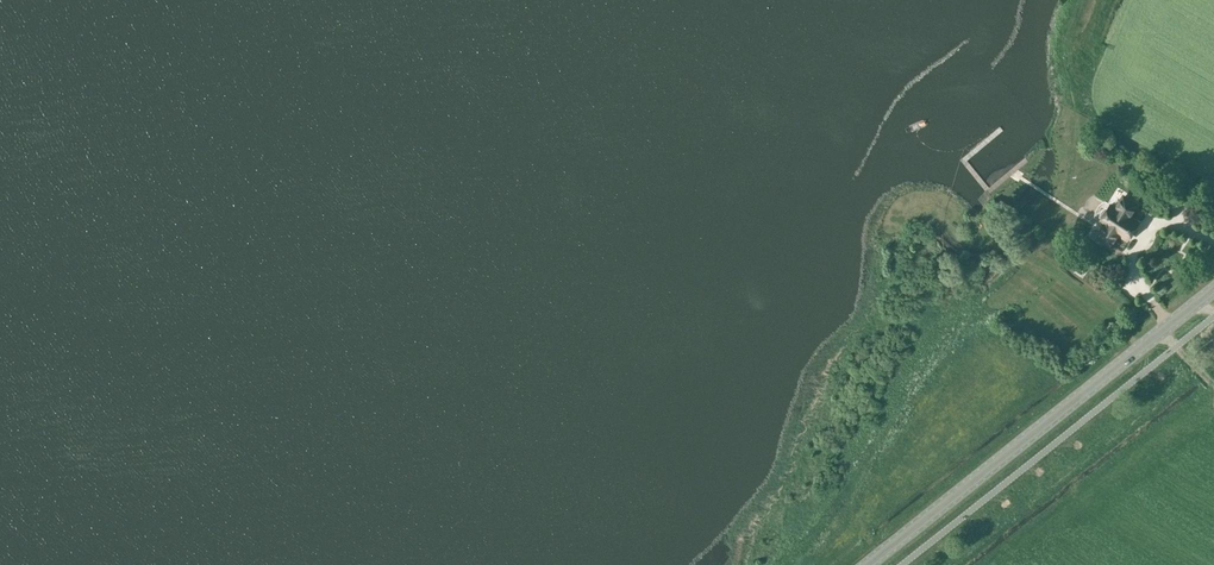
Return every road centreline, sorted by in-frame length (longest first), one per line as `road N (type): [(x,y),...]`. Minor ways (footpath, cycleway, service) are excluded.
road 1 (secondary): [(868,564),(1213,289)]

